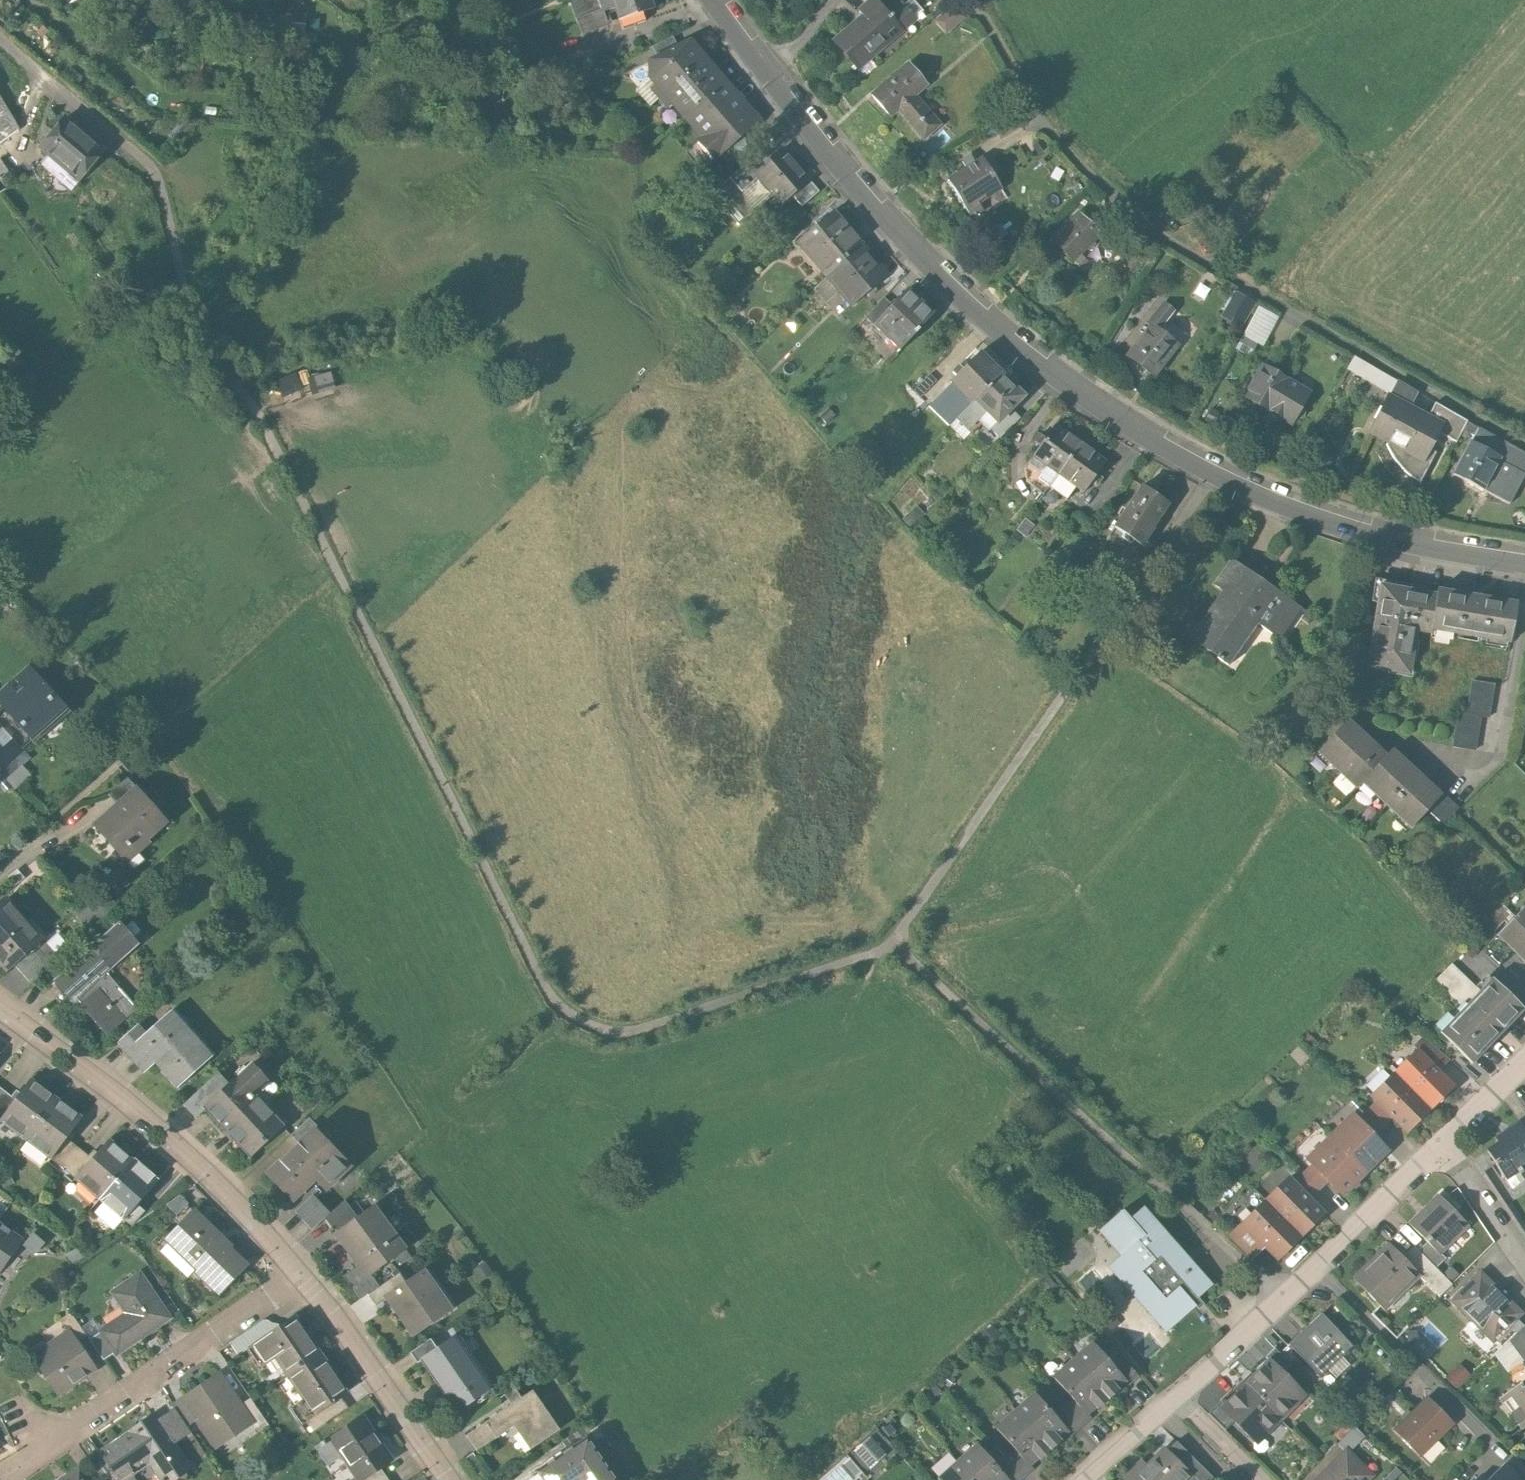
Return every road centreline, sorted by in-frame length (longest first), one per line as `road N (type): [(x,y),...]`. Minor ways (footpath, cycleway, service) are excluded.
road 1 (track): [(1213,472),(894,942),(646,1026),(614,1031),(584,1023),(542,983),(261,415),(205,340),(148,165),(0,39)]
road 2 (residential): [(1524,549),(1277,498),(1213,472),(1033,355),(809,132),(713,0)]
road 3 (track): [(1284,1299),(894,942)]
road 4 (residential): [(0,1006),(119,1094),(302,1277)]
road 5 (residential): [(1182,1399),(1439,1147)]
road 6 (residential): [(302,1277),(51,1438)]
road 7 (residential): [(302,1277),(449,1479)]
road 8 (residential): [(1439,1147),(1524,1259)]
road 9 (residential): [(1090,1479),(1182,1399)]
road 10 (residential): [(1439,1147),(1524,1060)]

